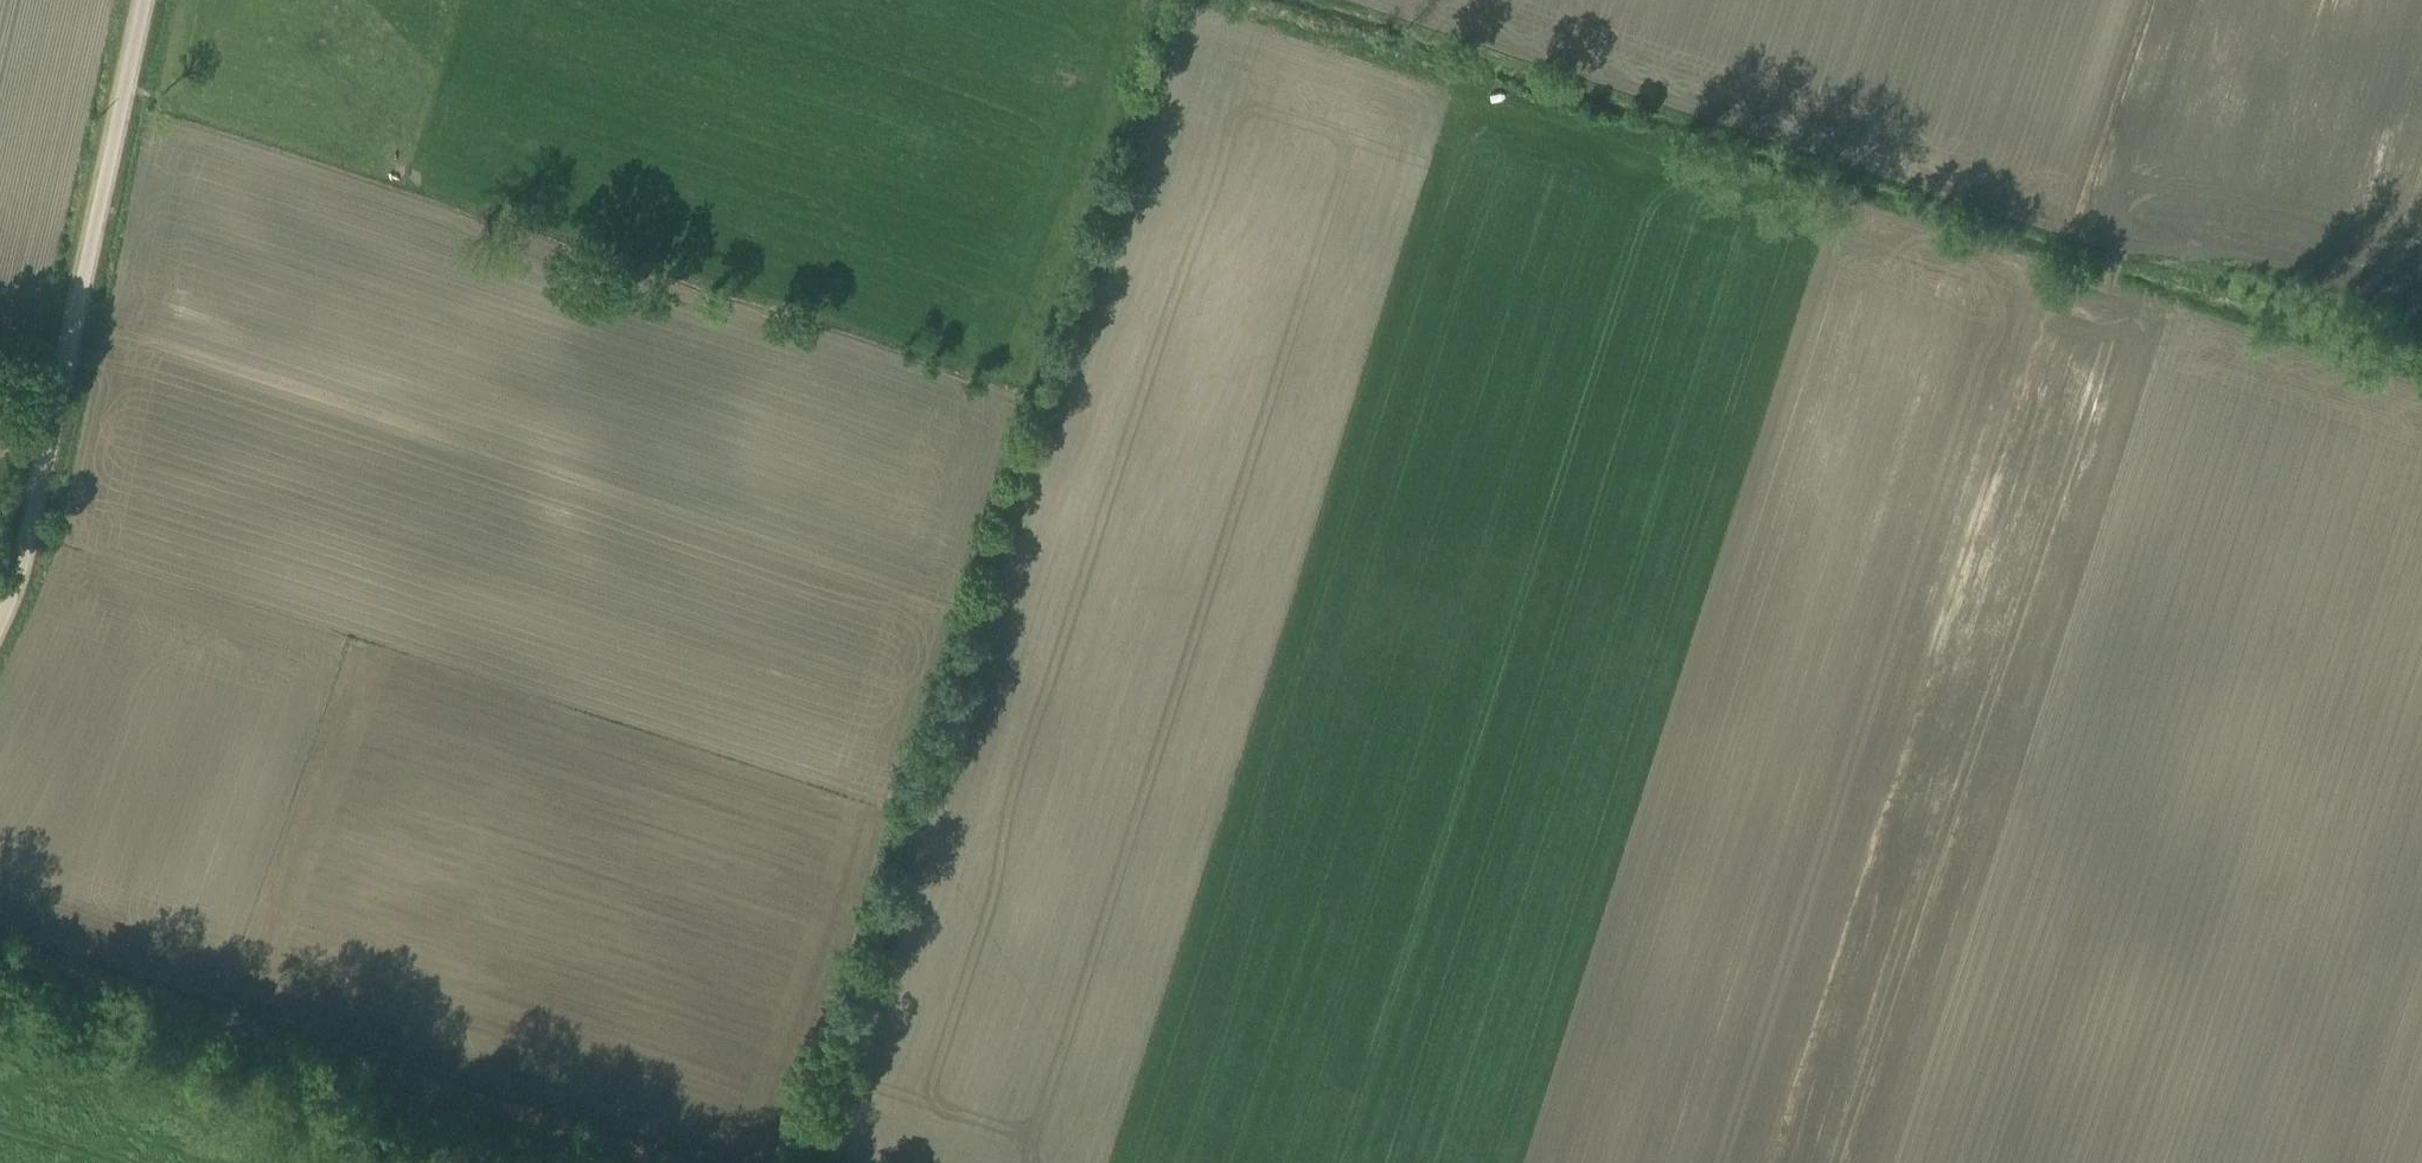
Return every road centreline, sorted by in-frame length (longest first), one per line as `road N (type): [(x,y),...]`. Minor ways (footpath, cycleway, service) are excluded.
road 1 (track): [(683,1162),(0,939)]
road 2 (unclassified): [(146,0),(46,482),(0,629)]

